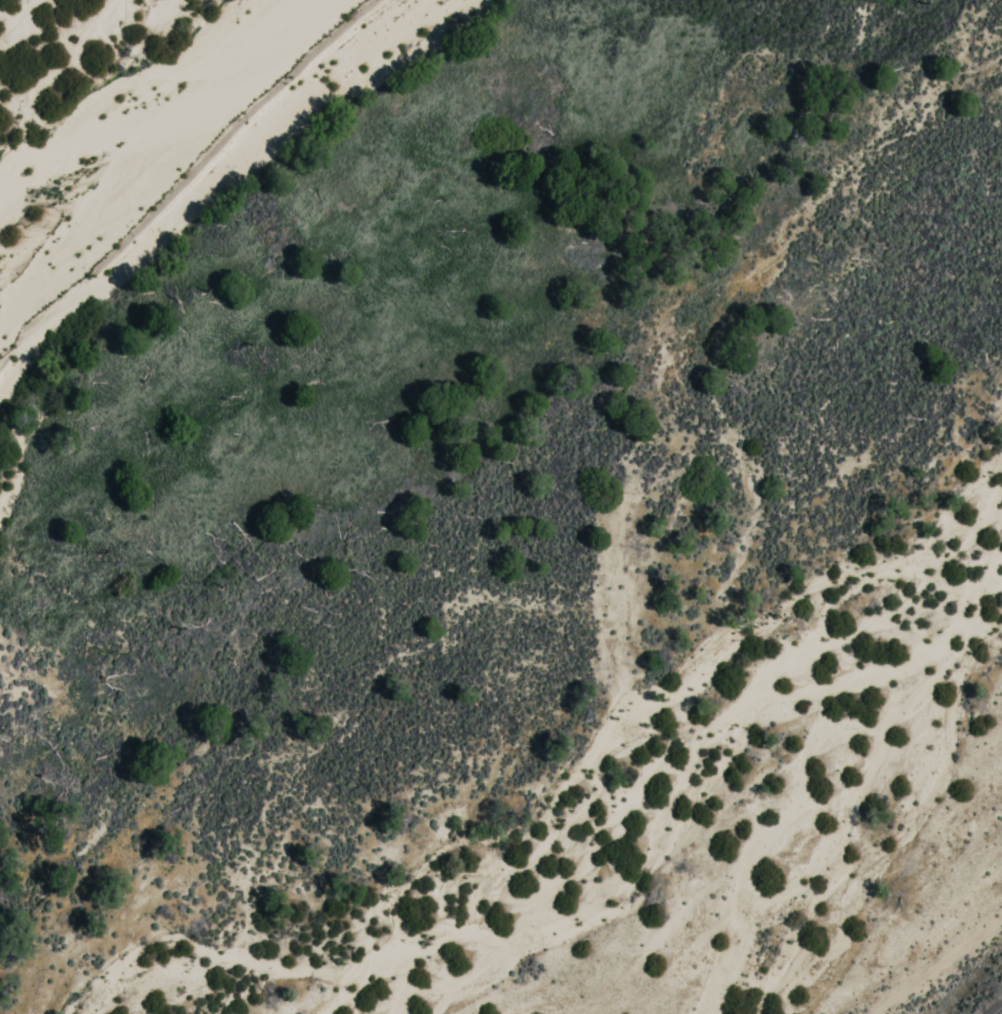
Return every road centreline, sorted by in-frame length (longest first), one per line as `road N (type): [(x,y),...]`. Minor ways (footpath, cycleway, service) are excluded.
road 1 (residential): [(871,1013),(1001,920)]

